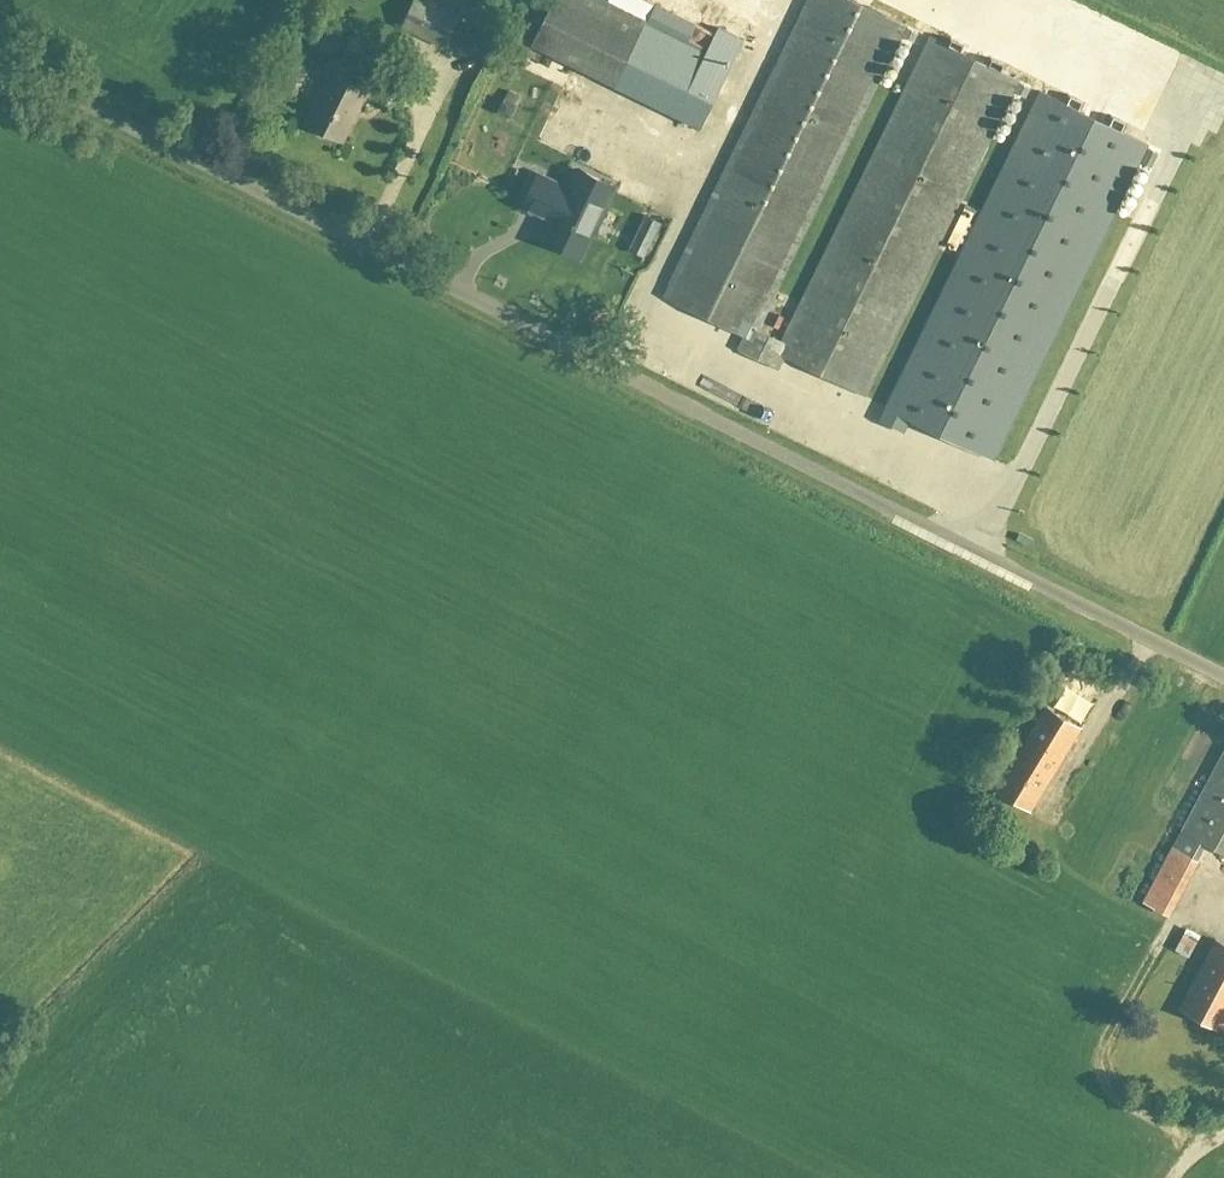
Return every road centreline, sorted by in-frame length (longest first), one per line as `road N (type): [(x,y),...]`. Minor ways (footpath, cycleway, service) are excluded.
road 1 (unclassified): [(1223,683),(0,68)]
road 2 (track): [(1173,1177),(1181,1153),(1173,1133),(1114,1104),(1102,1093),(1100,1074),(1108,1034),(1149,955),(1193,913)]

